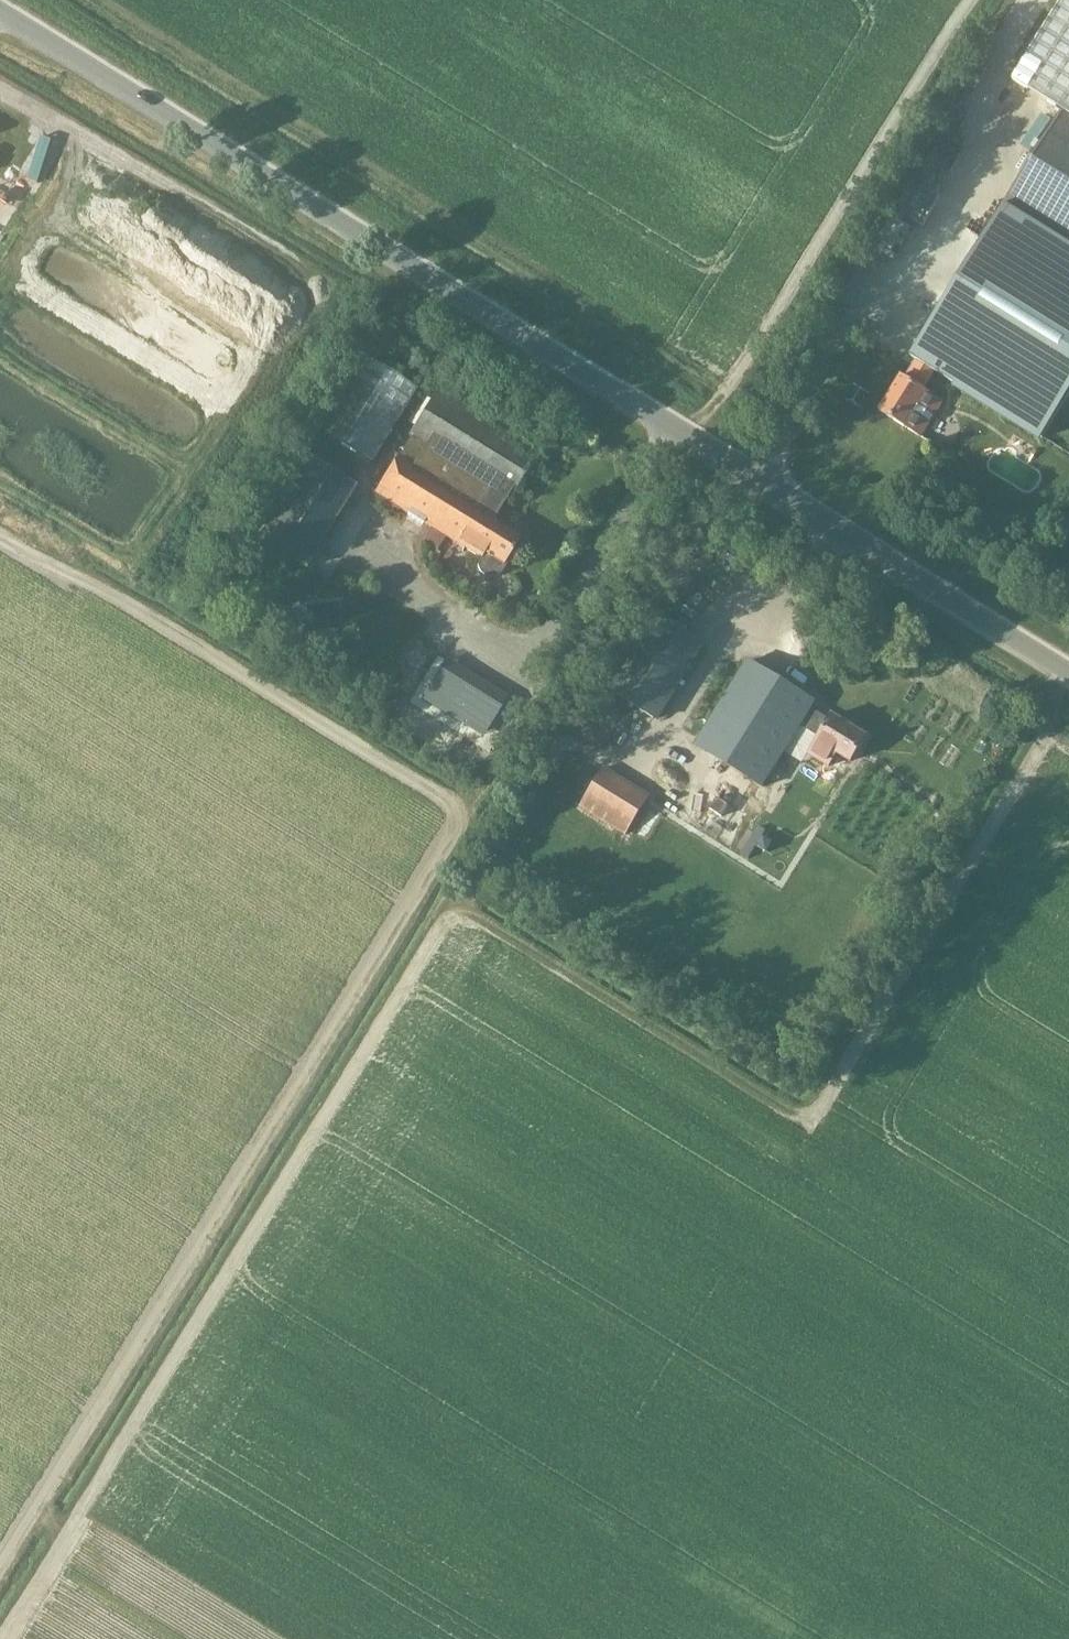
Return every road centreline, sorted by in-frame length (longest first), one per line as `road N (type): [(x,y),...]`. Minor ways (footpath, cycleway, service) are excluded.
road 1 (unclassified): [(1068,673),(0,11)]

